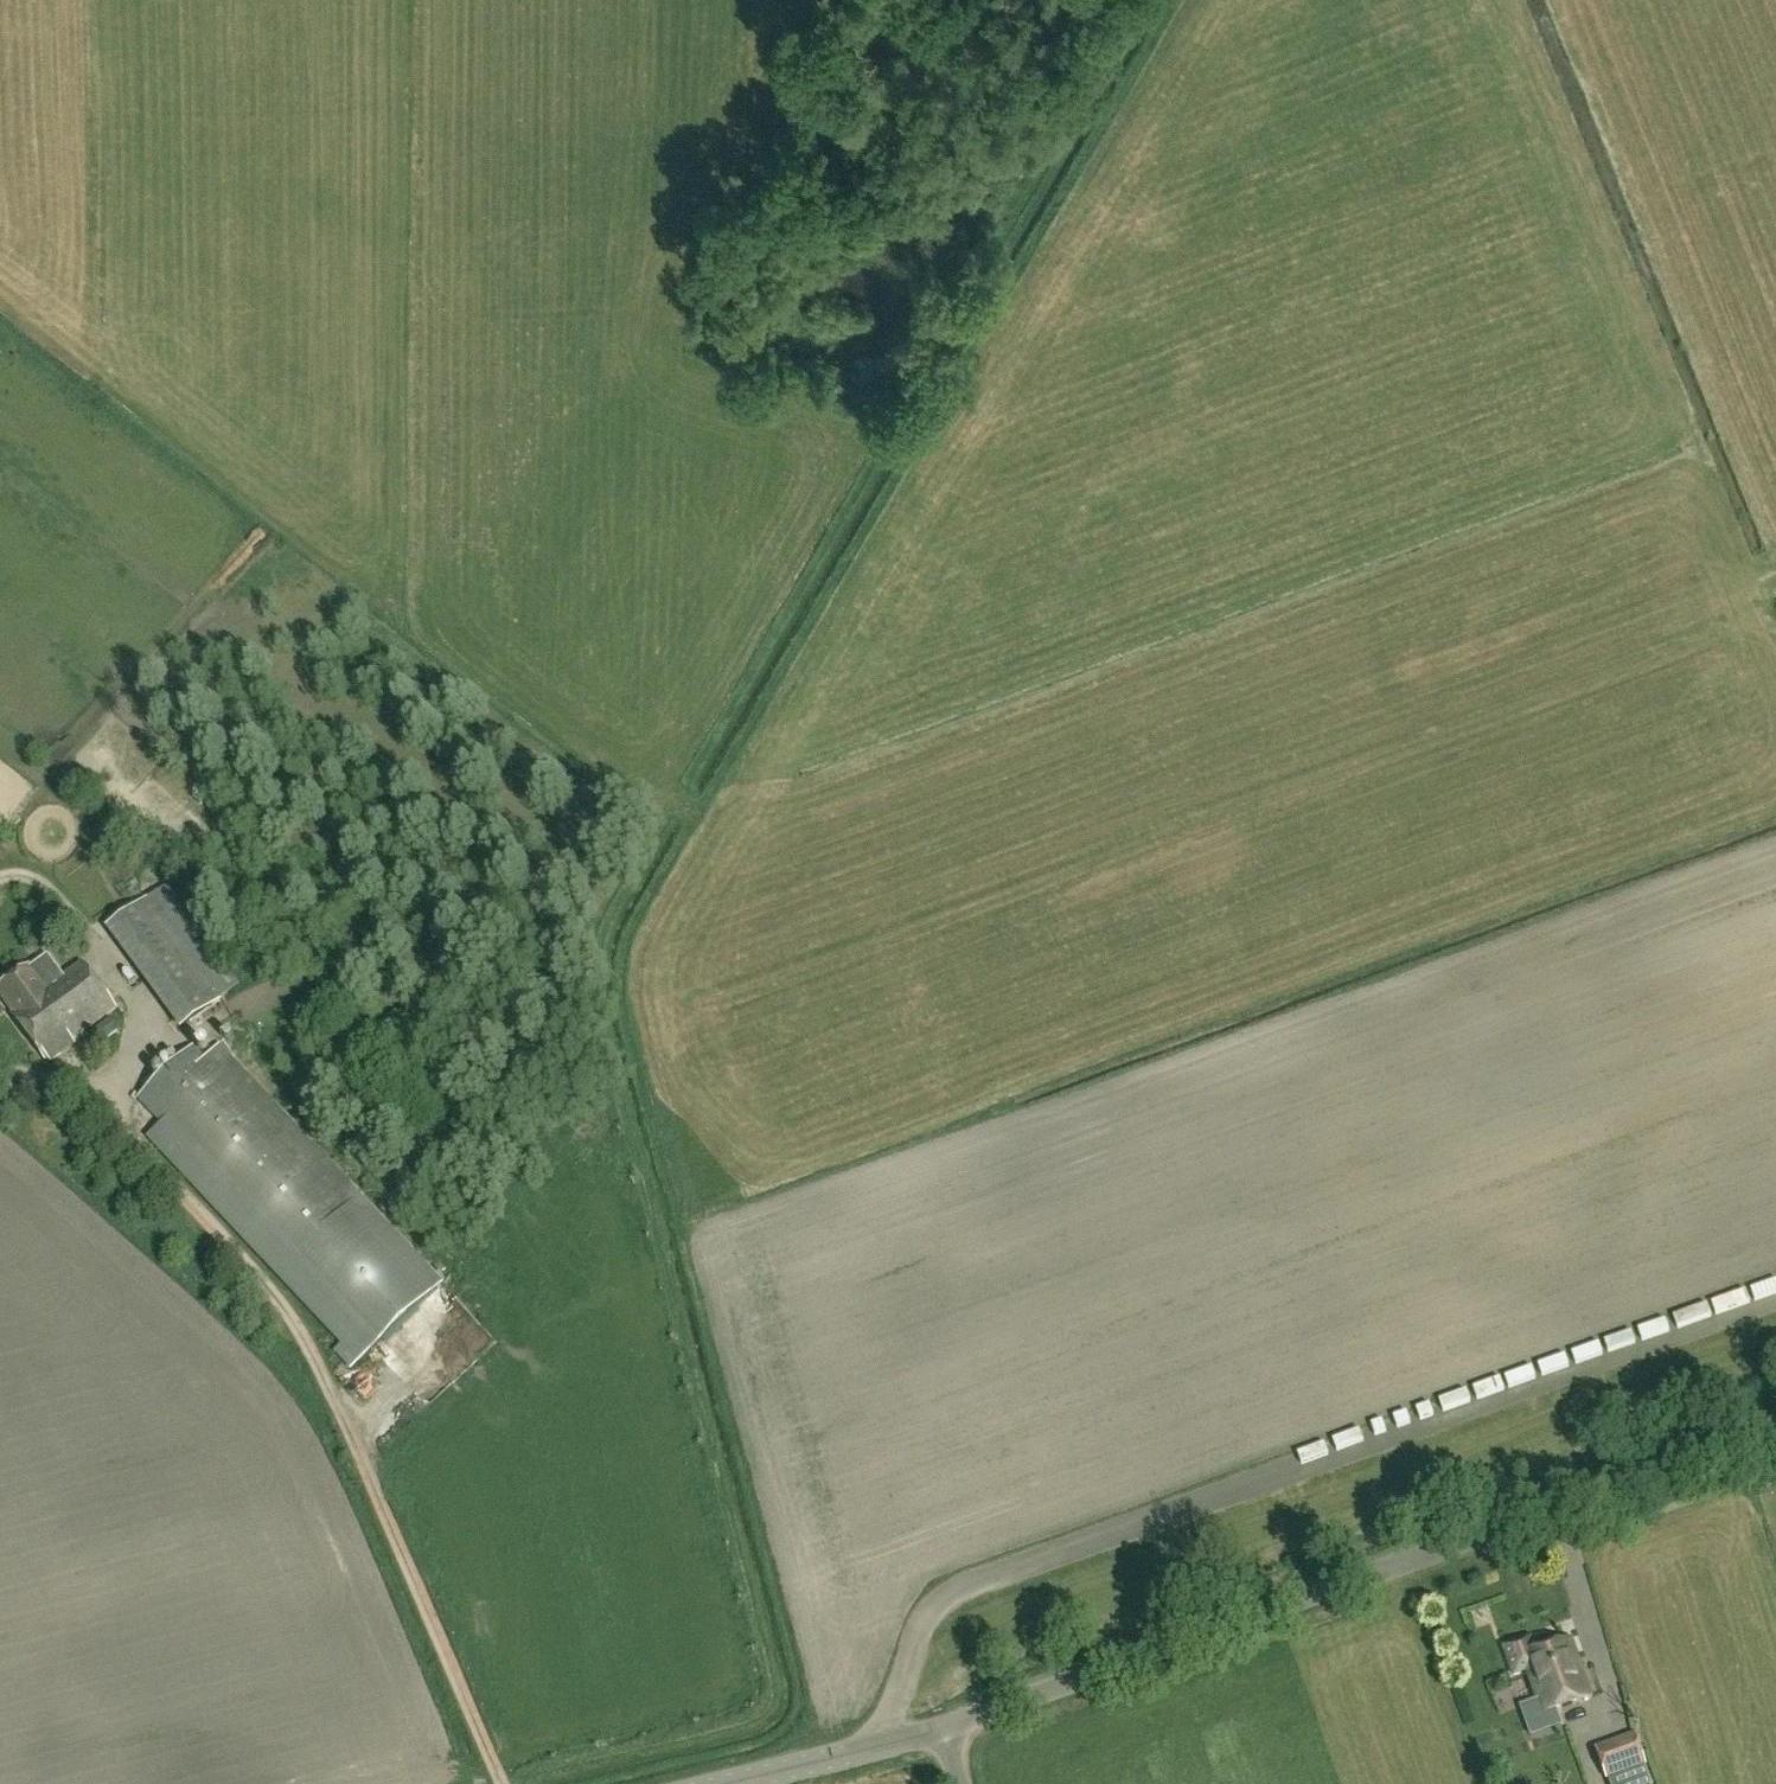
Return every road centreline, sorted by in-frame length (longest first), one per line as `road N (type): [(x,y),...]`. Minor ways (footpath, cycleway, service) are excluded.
road 1 (tertiary): [(940,1730),(1775,1431)]
road 2 (track): [(502,1783),(295,1326),(90,1090),(72,1082)]
road 3 (tertiary): [(727,1783),(940,1730)]

